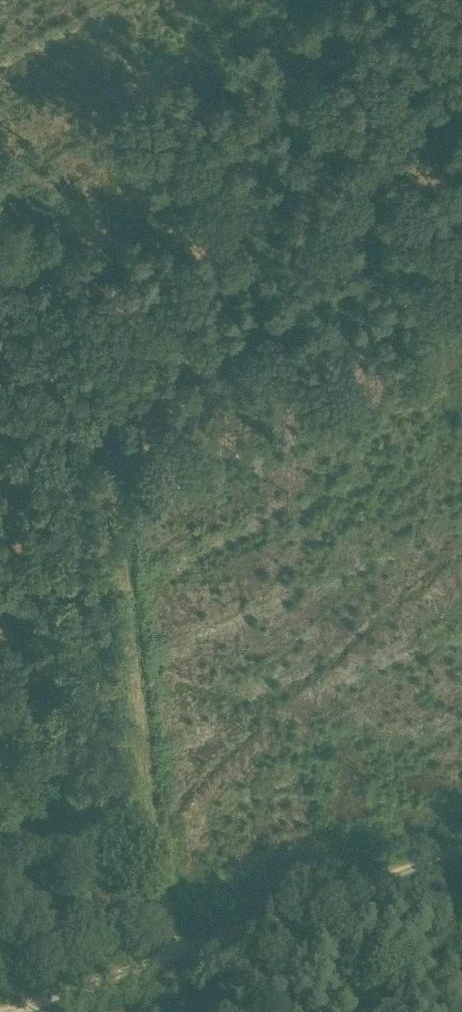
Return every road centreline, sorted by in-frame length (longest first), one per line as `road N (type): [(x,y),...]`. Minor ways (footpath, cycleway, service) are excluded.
road 1 (track): [(0,968),(461,813)]

